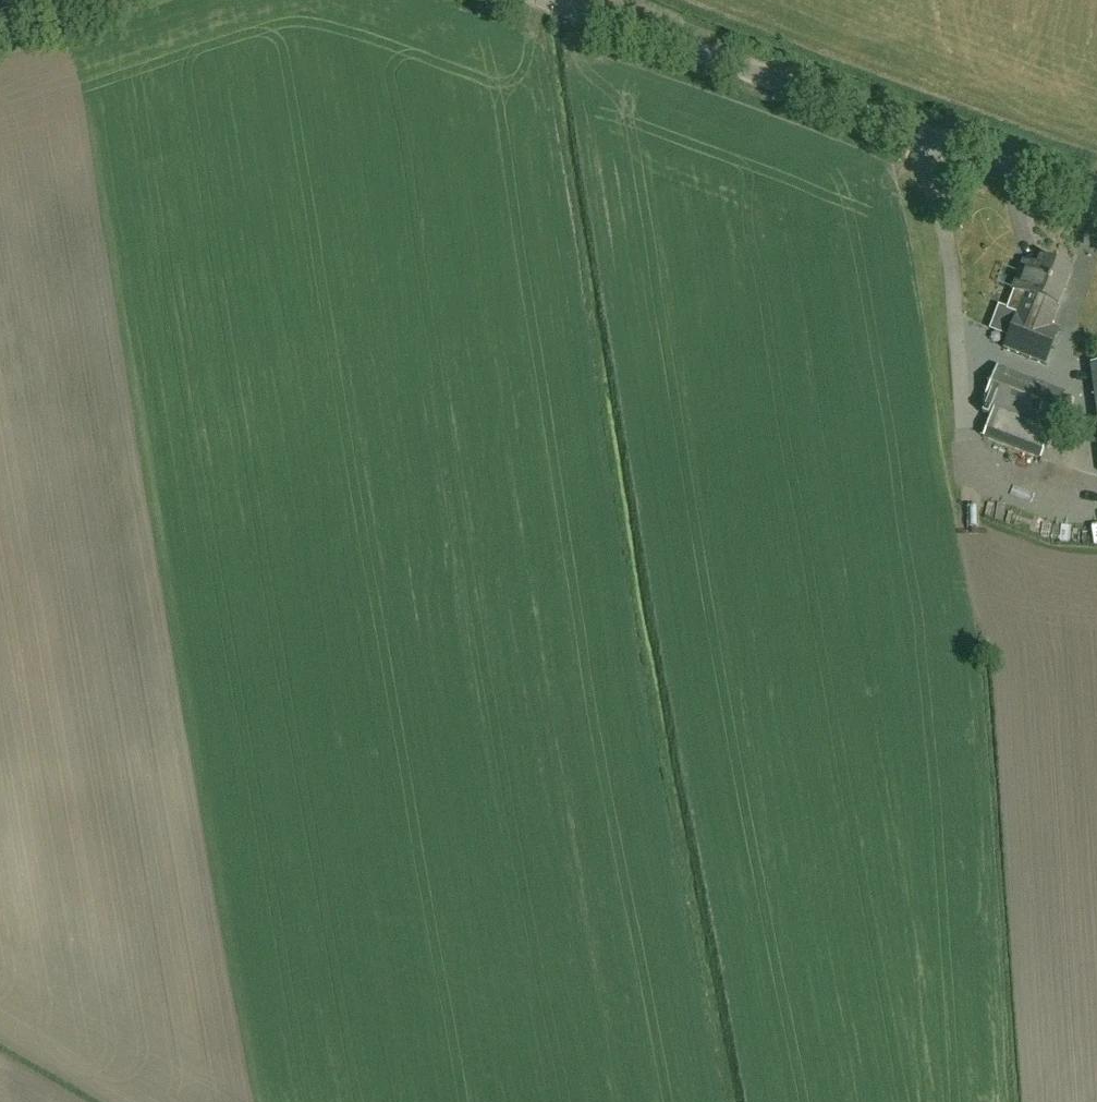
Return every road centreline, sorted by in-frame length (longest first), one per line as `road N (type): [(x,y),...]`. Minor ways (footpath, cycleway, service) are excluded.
road 1 (unclassified): [(1096,203),(547,0)]
road 2 (unclassified): [(0,39),(122,0)]

